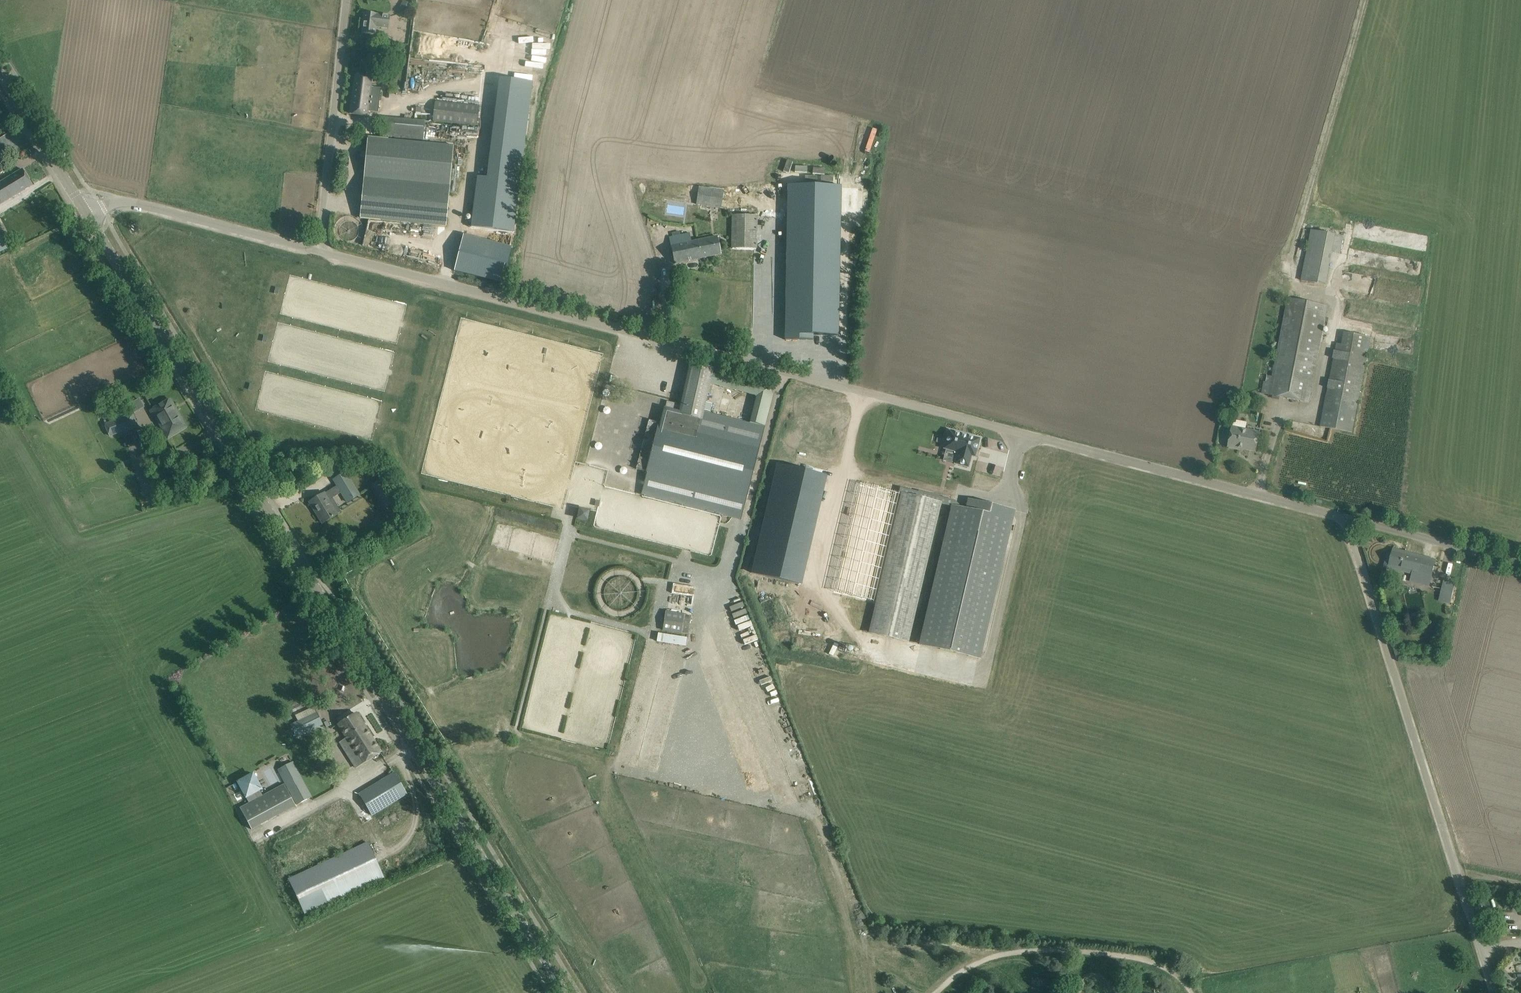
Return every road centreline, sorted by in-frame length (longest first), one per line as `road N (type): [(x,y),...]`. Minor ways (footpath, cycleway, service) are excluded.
road 1 (unclassified): [(1346,518),(317,250)]
road 2 (tertiary): [(565,992),(86,211)]
road 3 (unclassified): [(1494,992),(1346,518)]
road 4 (track): [(872,992),(865,917),(732,577)]
road 5 (track): [(1290,282),(1364,0)]
road 6 (track): [(933,992),(981,962),(1030,950),(1144,960),(1176,973),(1191,992)]
road 7 (unclassified): [(317,250),(346,0)]
road 8 (unclassified): [(317,250),(127,201),(86,211)]
road 9 (track): [(861,992),(853,937),(802,808)]
road 10 (unclassified): [(1520,564),(1346,518)]
road 11 (tertiary): [(86,211),(0,72)]

